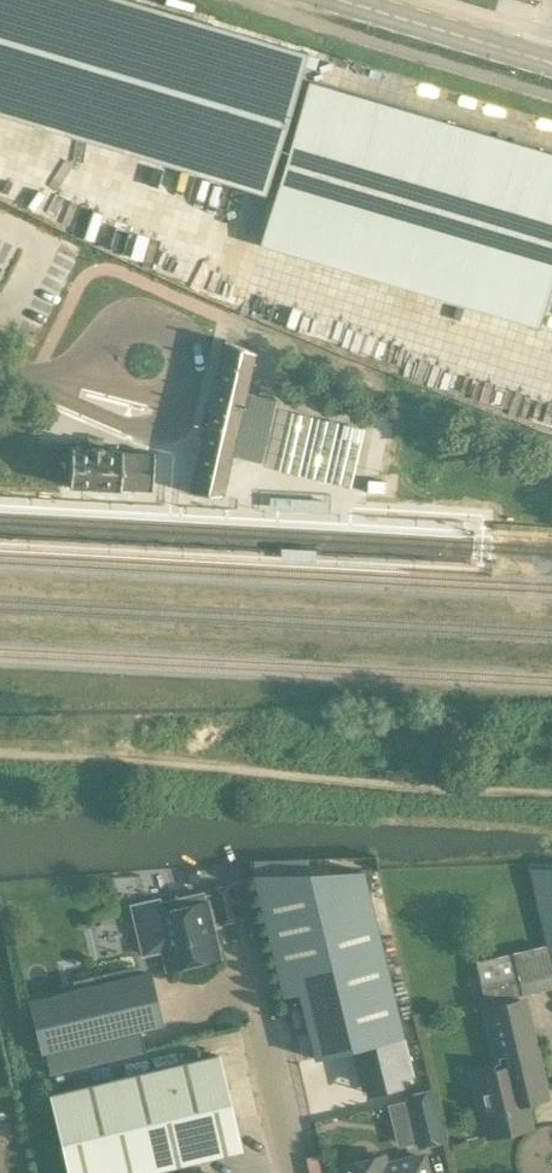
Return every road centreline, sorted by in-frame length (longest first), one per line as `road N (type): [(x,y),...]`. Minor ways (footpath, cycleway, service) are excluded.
road 1 (track): [(0,756),(551,791)]
road 2 (tertiary): [(551,61),(347,0)]
road 3 (residential): [(179,398),(186,358),(179,340),(140,323),(117,332),(78,373)]
road 4 (residential): [(297,1172),(261,1022)]

